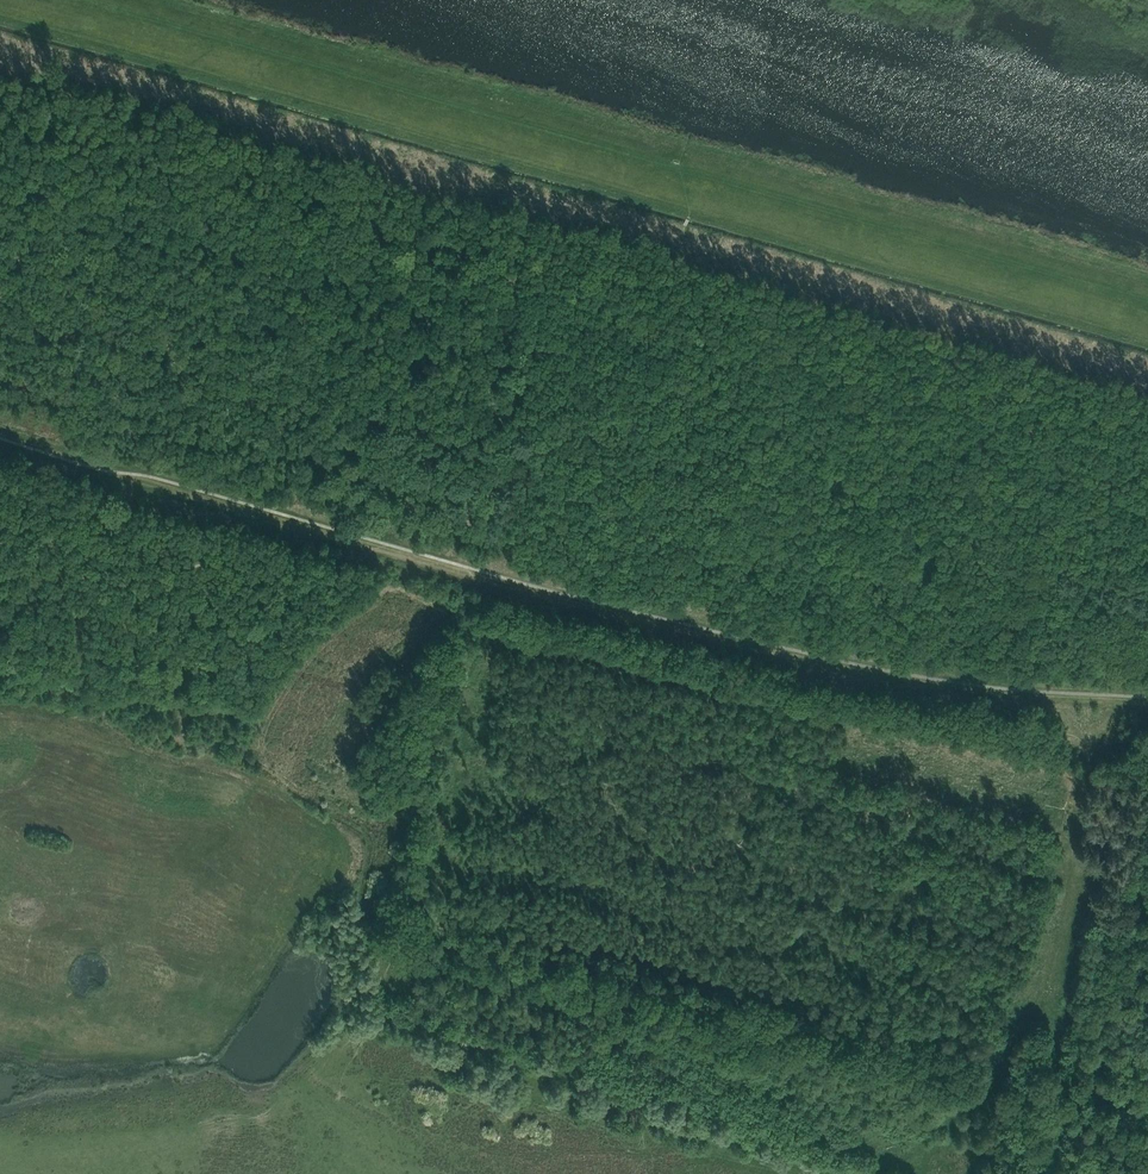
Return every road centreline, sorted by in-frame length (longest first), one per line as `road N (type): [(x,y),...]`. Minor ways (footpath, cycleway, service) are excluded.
road 1 (track): [(483,578),(922,686),(1147,705)]
road 2 (track): [(701,172),(89,0)]
road 3 (track): [(1147,302),(701,172)]
road 4 (track): [(0,433),(373,547)]

